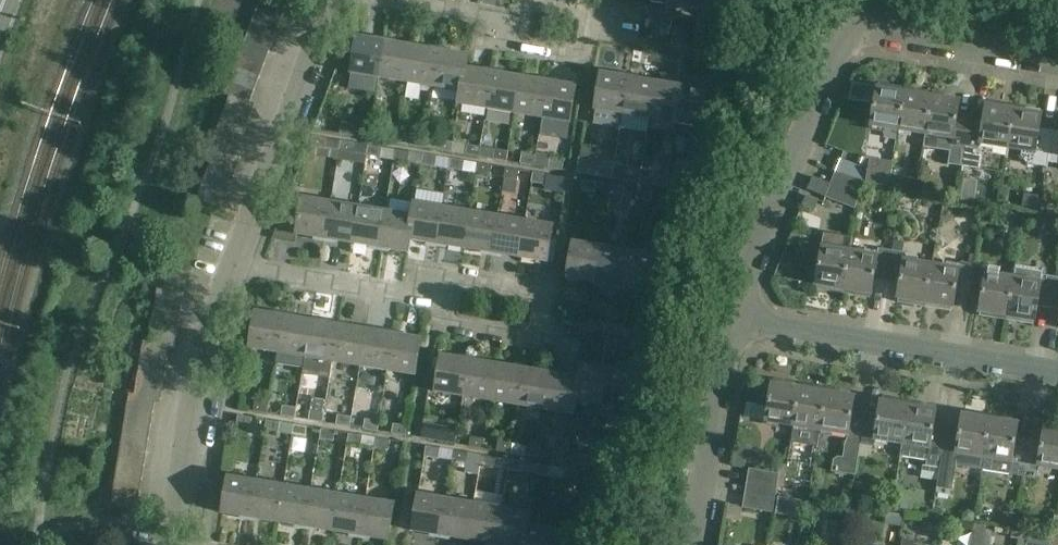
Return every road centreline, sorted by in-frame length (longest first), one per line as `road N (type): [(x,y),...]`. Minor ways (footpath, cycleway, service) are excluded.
road 1 (residential): [(848,23),(733,322)]
road 2 (residential): [(1029,367),(733,322)]
road 3 (residential): [(171,544),(186,452),(236,263)]
road 4 (residential): [(236,263),(328,4)]
road 5 (residential): [(733,322),(692,544)]
road 6 (residential): [(447,300),(236,263)]
road 7 (residential): [(1057,65),(848,23)]
road 8 (residential): [(525,31),(522,49),(597,61),(605,9),(550,0)]
road 9 (residential): [(525,31),(328,4)]
road 10 (residential): [(447,300),(442,327),(543,344),(552,289)]
road 11 (residential): [(552,289),(452,272),(447,300)]

